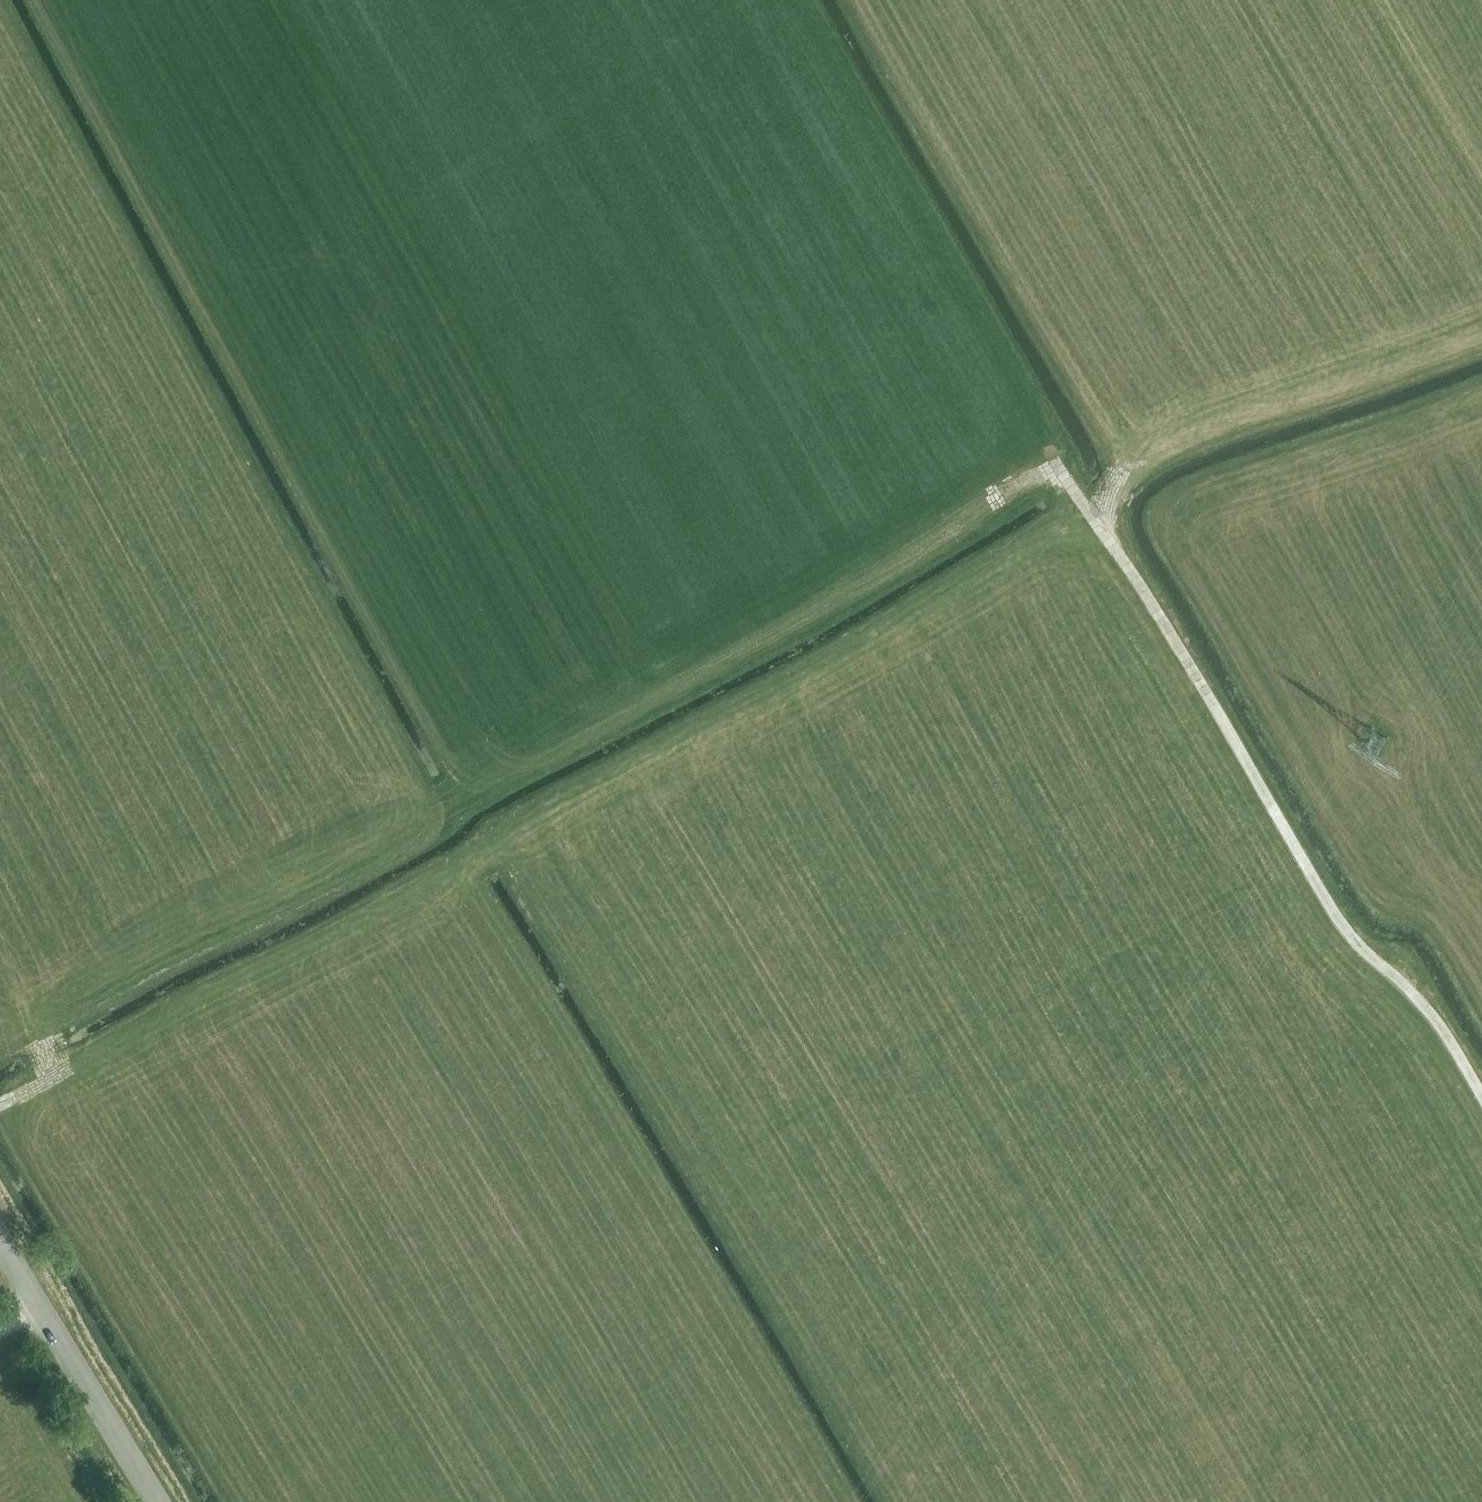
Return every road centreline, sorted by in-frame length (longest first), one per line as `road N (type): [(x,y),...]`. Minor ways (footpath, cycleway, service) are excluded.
road 1 (track): [(1481,1096),(1442,1027),(1341,922),(1159,614),(1055,461)]
road 2 (secondary): [(156,1501),(0,1241)]

